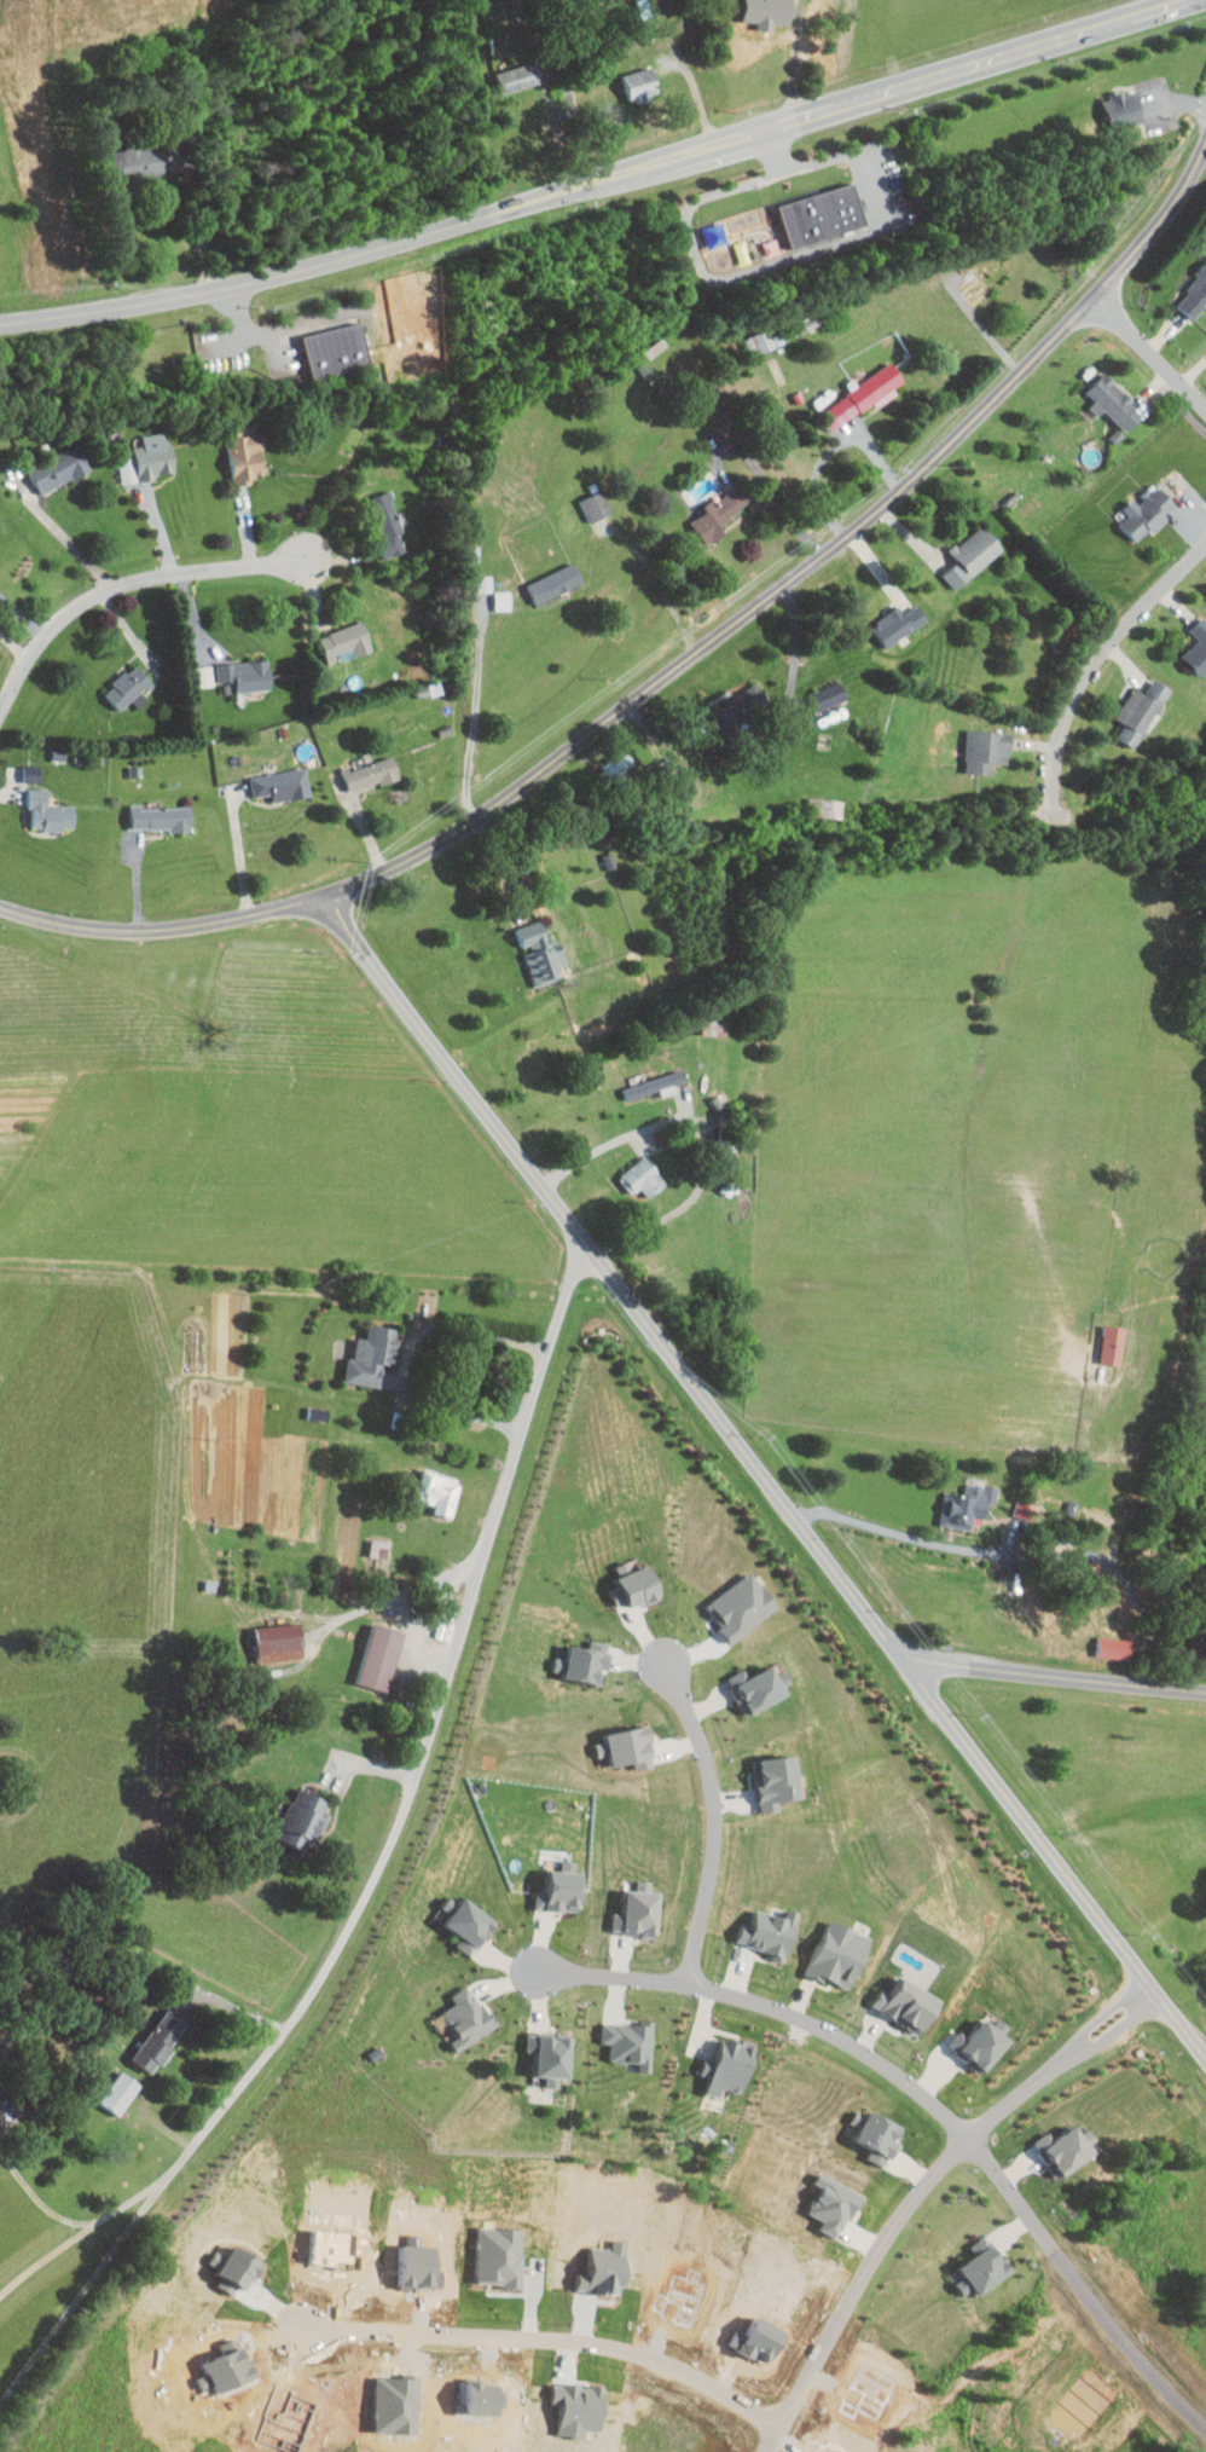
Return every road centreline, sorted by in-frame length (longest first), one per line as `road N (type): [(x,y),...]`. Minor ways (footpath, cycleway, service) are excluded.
road 1 (residential): [(1205,144),(1149,236),(901,490),(442,840),(329,892),(209,923),(105,929),(0,905)]
road 2 (residential): [(1205,2054),(329,892)]
road 3 (residential): [(586,1239),(428,1746),(353,1922),(294,2020),(0,2409)]
road 4 (primary): [(0,324),(216,291),(315,267),(1180,0)]
road 5 (residential): [(1205,2435),(924,2095),(789,2013),(717,1989),(543,1972)]
road 6 (residential): [(777,2434),(672,2361),(580,2340),(296,2323)]
road 7 (residential): [(1069,2054),(951,2156),(903,2214),(763,2451)]
road 8 (residential): [(0,715),(33,652),(88,598),(131,579),(303,555)]
road 9 (residential): [(688,1985),(717,1844),(712,1785),(667,1667)]
road 10 (residential): [(1205,547),(1084,679),(1061,722),(1051,816)]
road 11 (residential): [(906,1661),(1205,1692)]
road 12 (residential): [(1146,1976),(1069,2054),(1103,2046),(1166,2002)]
road 13 (residential): [(1095,296),(1205,410)]

